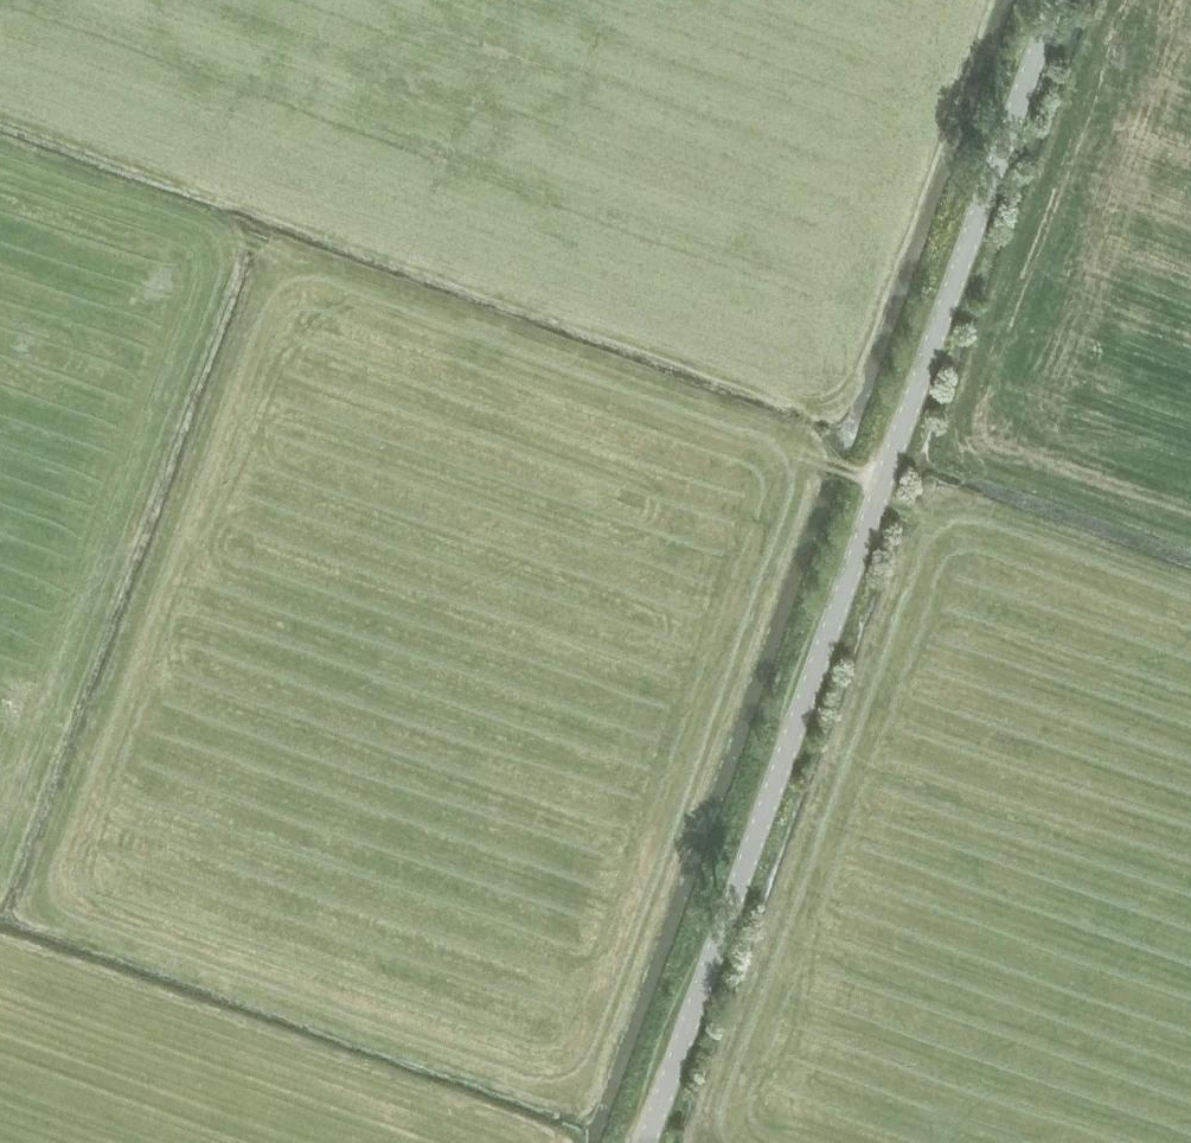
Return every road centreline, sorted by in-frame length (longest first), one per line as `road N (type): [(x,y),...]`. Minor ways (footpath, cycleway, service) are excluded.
road 1 (tertiary): [(647,1142),(1056,0)]

